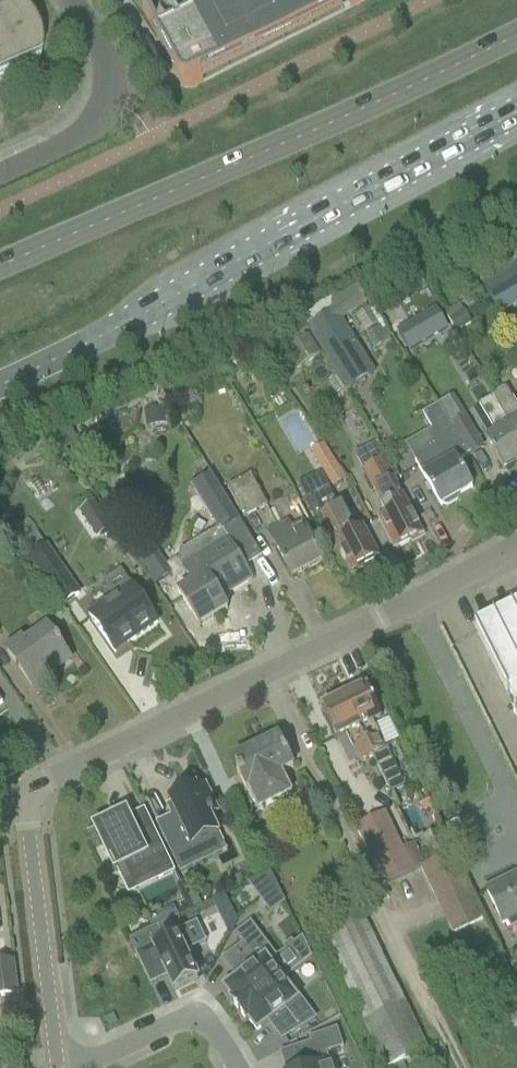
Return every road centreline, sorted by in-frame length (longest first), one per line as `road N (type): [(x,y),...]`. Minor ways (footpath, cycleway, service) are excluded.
road 1 (primary): [(0,386),(158,311),(516,114)]
road 2 (primary): [(516,30),(0,268)]
road 3 (residential): [(21,794),(382,620),(516,542)]
road 4 (residential): [(60,1067),(21,794)]
road 5 (unclassified): [(0,169),(67,138),(101,104),(103,75),(76,0)]
road 6 (residential): [(236,1067),(208,1014),(193,1012),(71,1067)]

